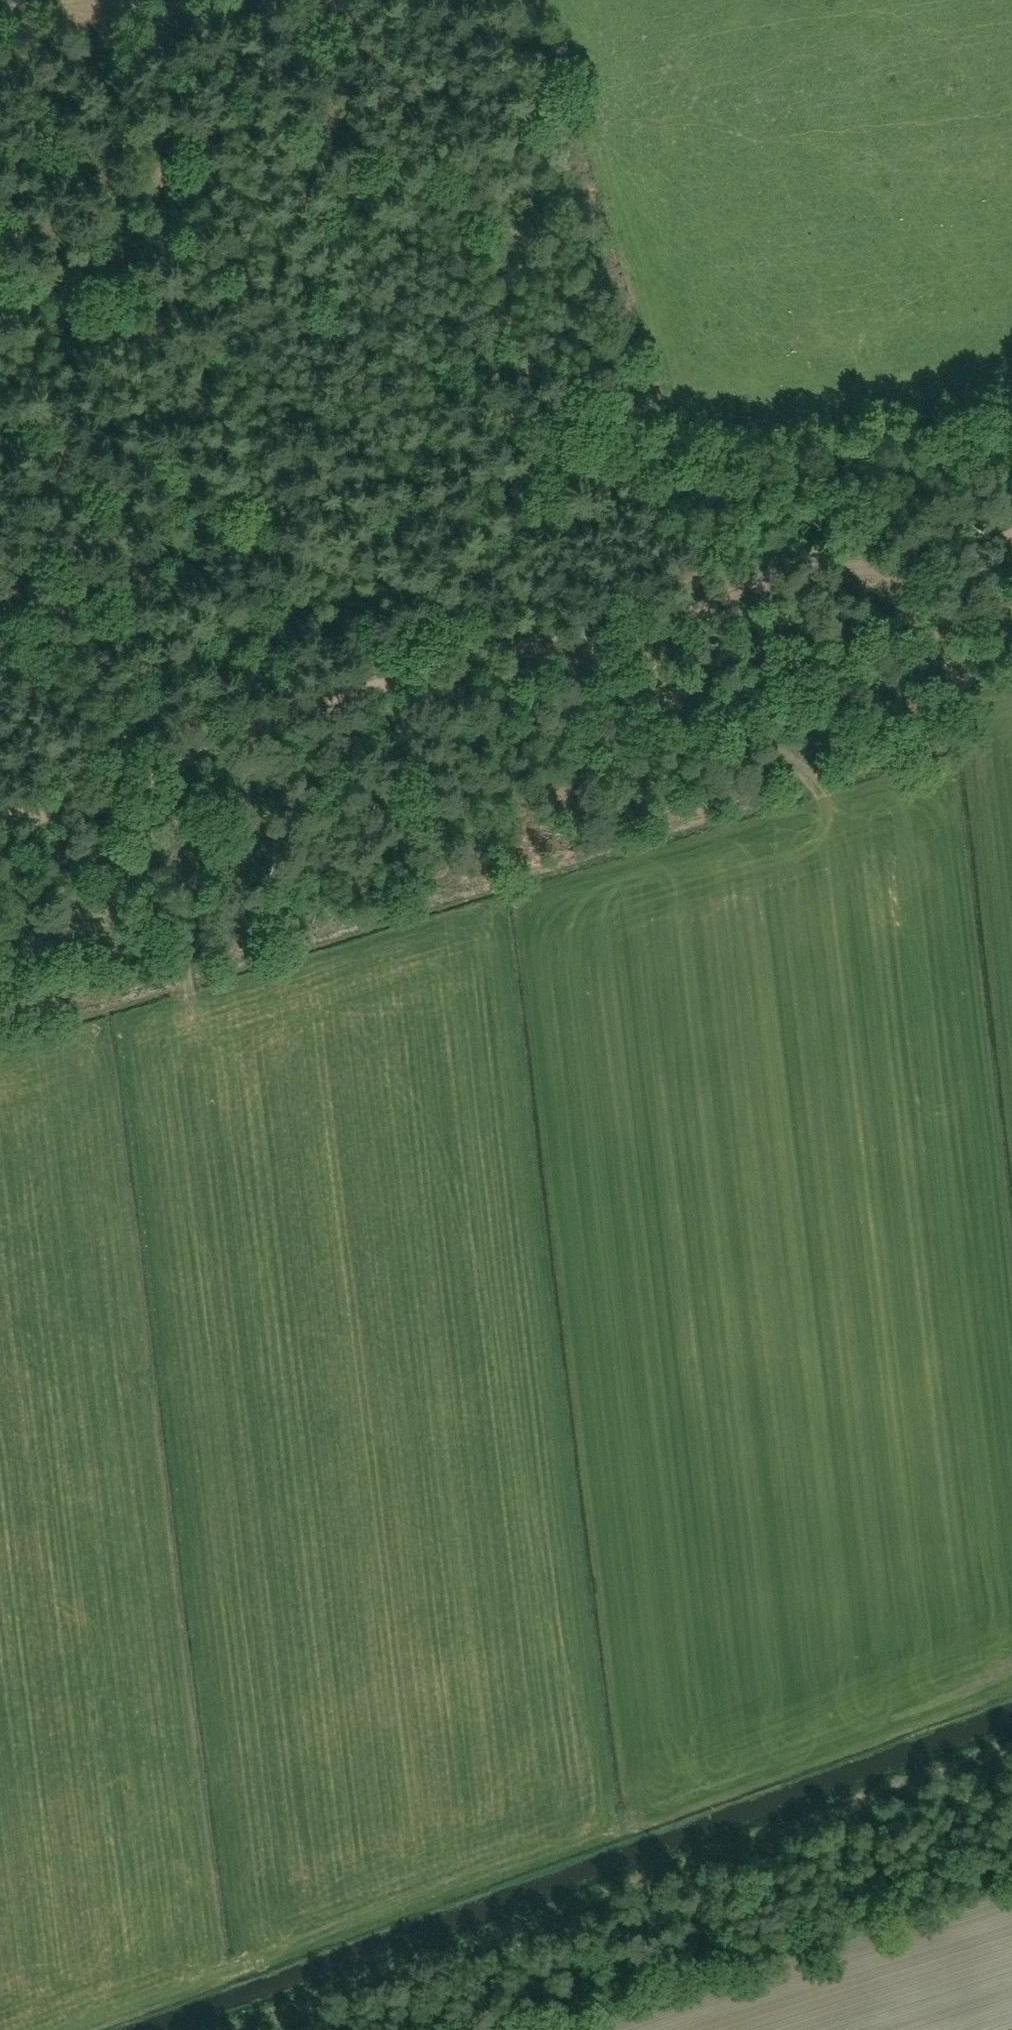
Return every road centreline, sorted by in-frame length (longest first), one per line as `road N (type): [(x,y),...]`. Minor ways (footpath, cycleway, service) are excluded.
road 1 (track): [(1011,534),(932,569),(829,568),(732,590),(643,632),(453,657),(172,765),(93,806),(0,823)]
road 2 (track): [(209,2029),(1011,1735)]

